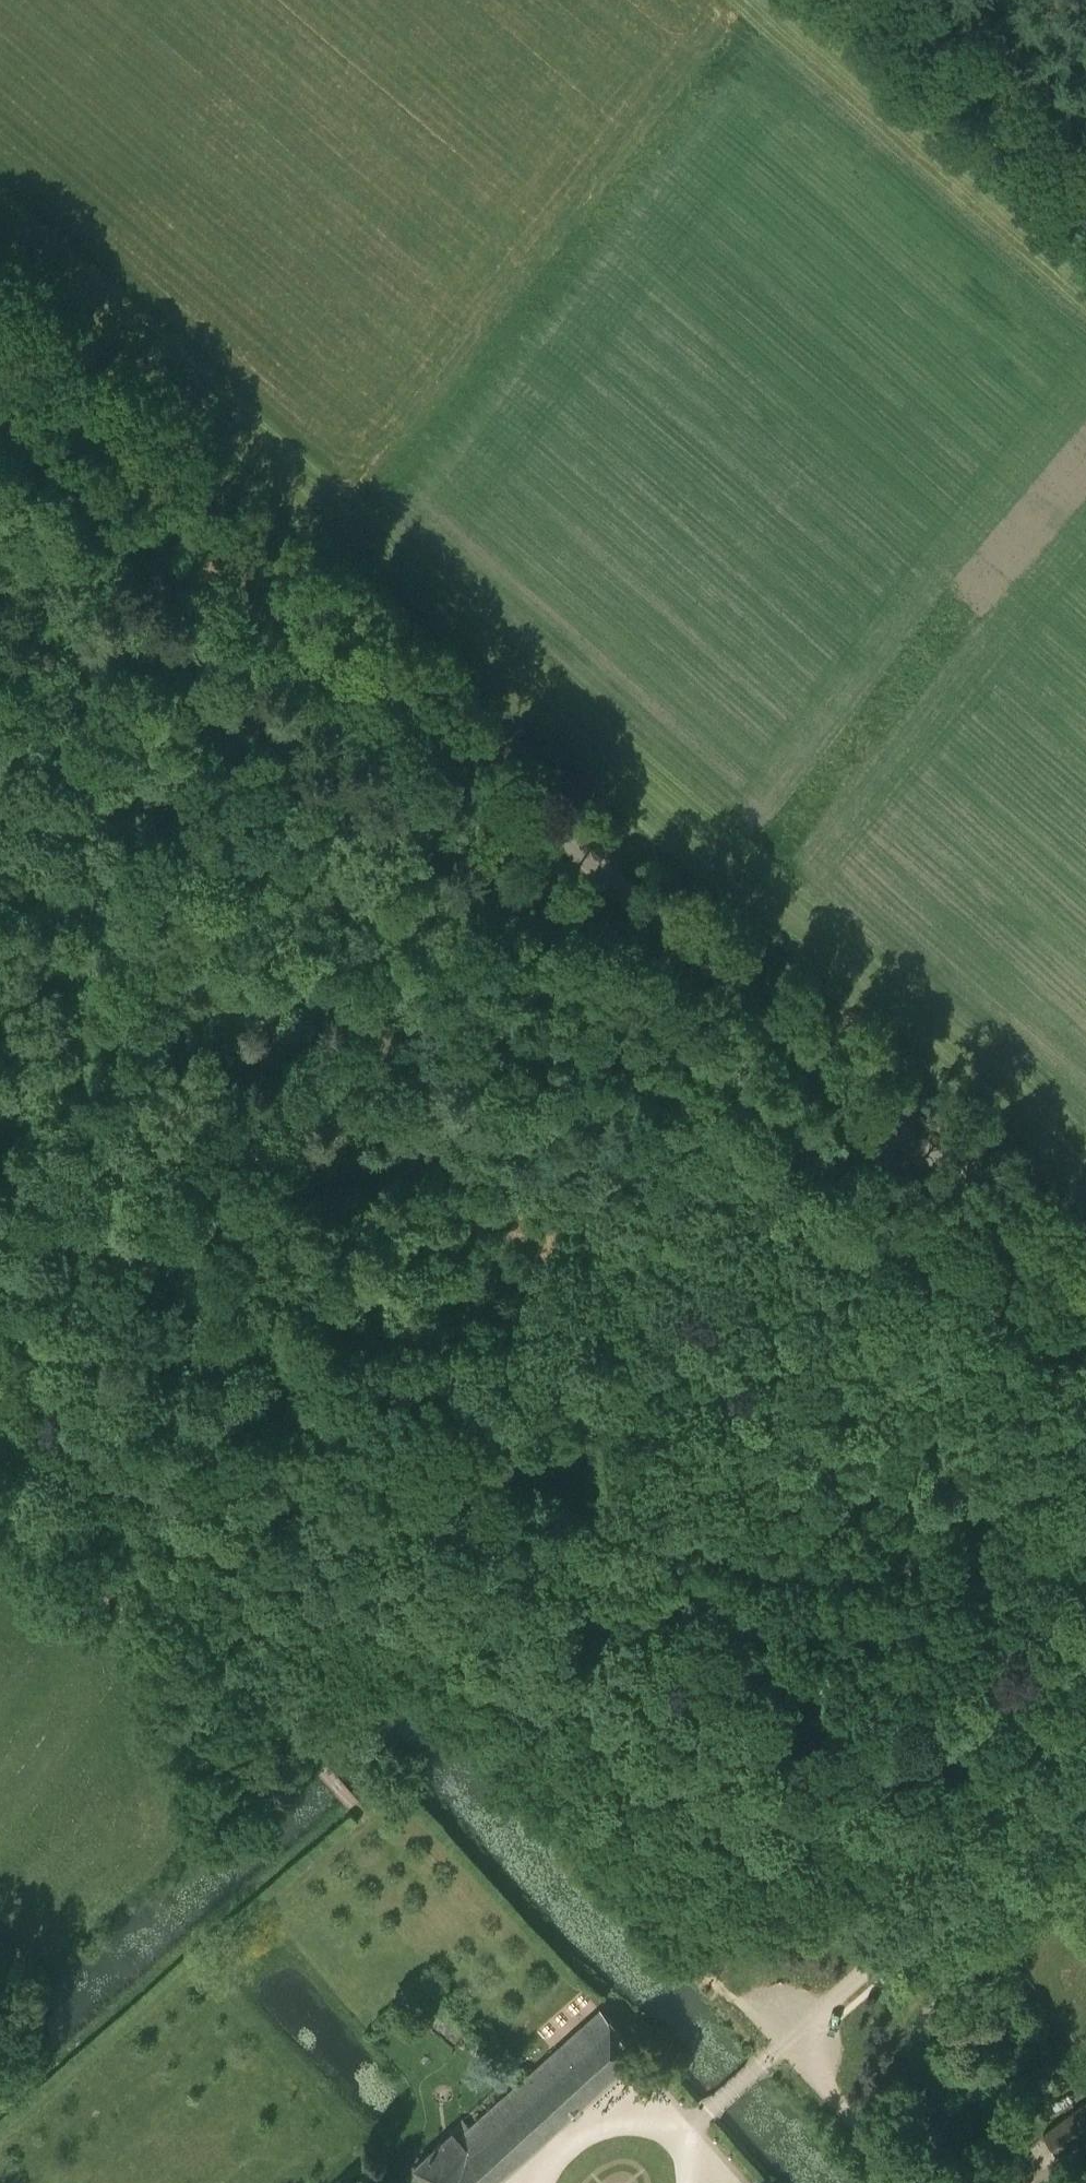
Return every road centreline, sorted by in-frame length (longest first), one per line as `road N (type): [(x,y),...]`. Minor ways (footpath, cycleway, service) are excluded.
road 1 (unclassified): [(1085,1294),(0,346)]
road 2 (track): [(0,1483),(304,1748),(354,1805)]
road 3 (unclassified): [(1085,1774),(787,2041)]
road 4 (track): [(890,0),(1085,170)]

